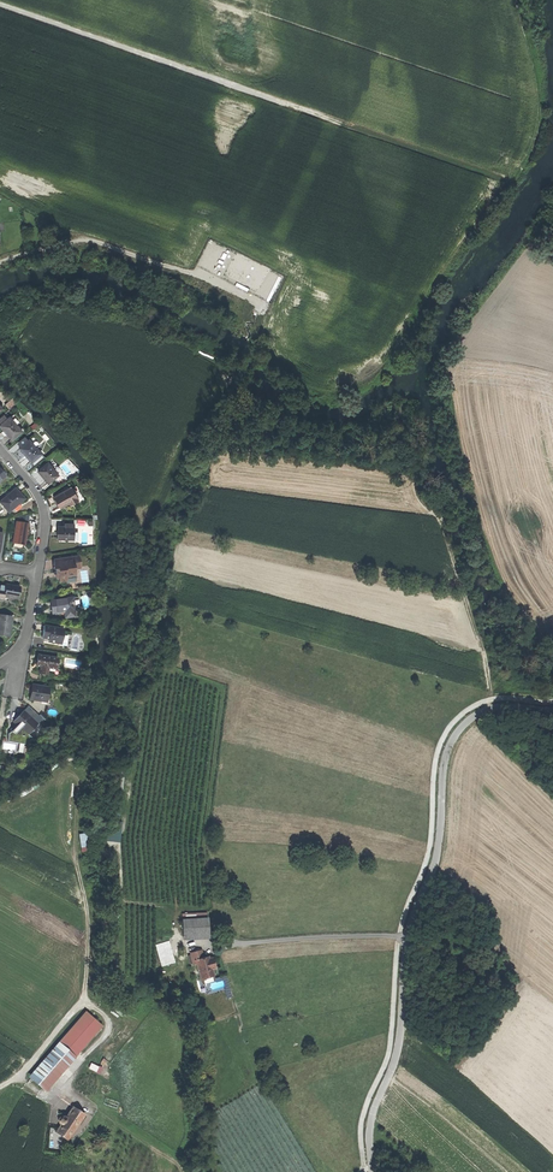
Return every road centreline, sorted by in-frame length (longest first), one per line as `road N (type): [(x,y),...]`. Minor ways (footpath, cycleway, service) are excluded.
road 1 (tertiary): [(552,709),(488,709),(451,741),(438,851),(408,936),(400,1038),(374,1108),(372,1171)]
road 2 (track): [(498,173),(0,5)]
road 3 (track): [(144,511),(133,630),(77,792),(88,994)]
road 4 (residential): [(37,574),(42,502),(0,449)]

